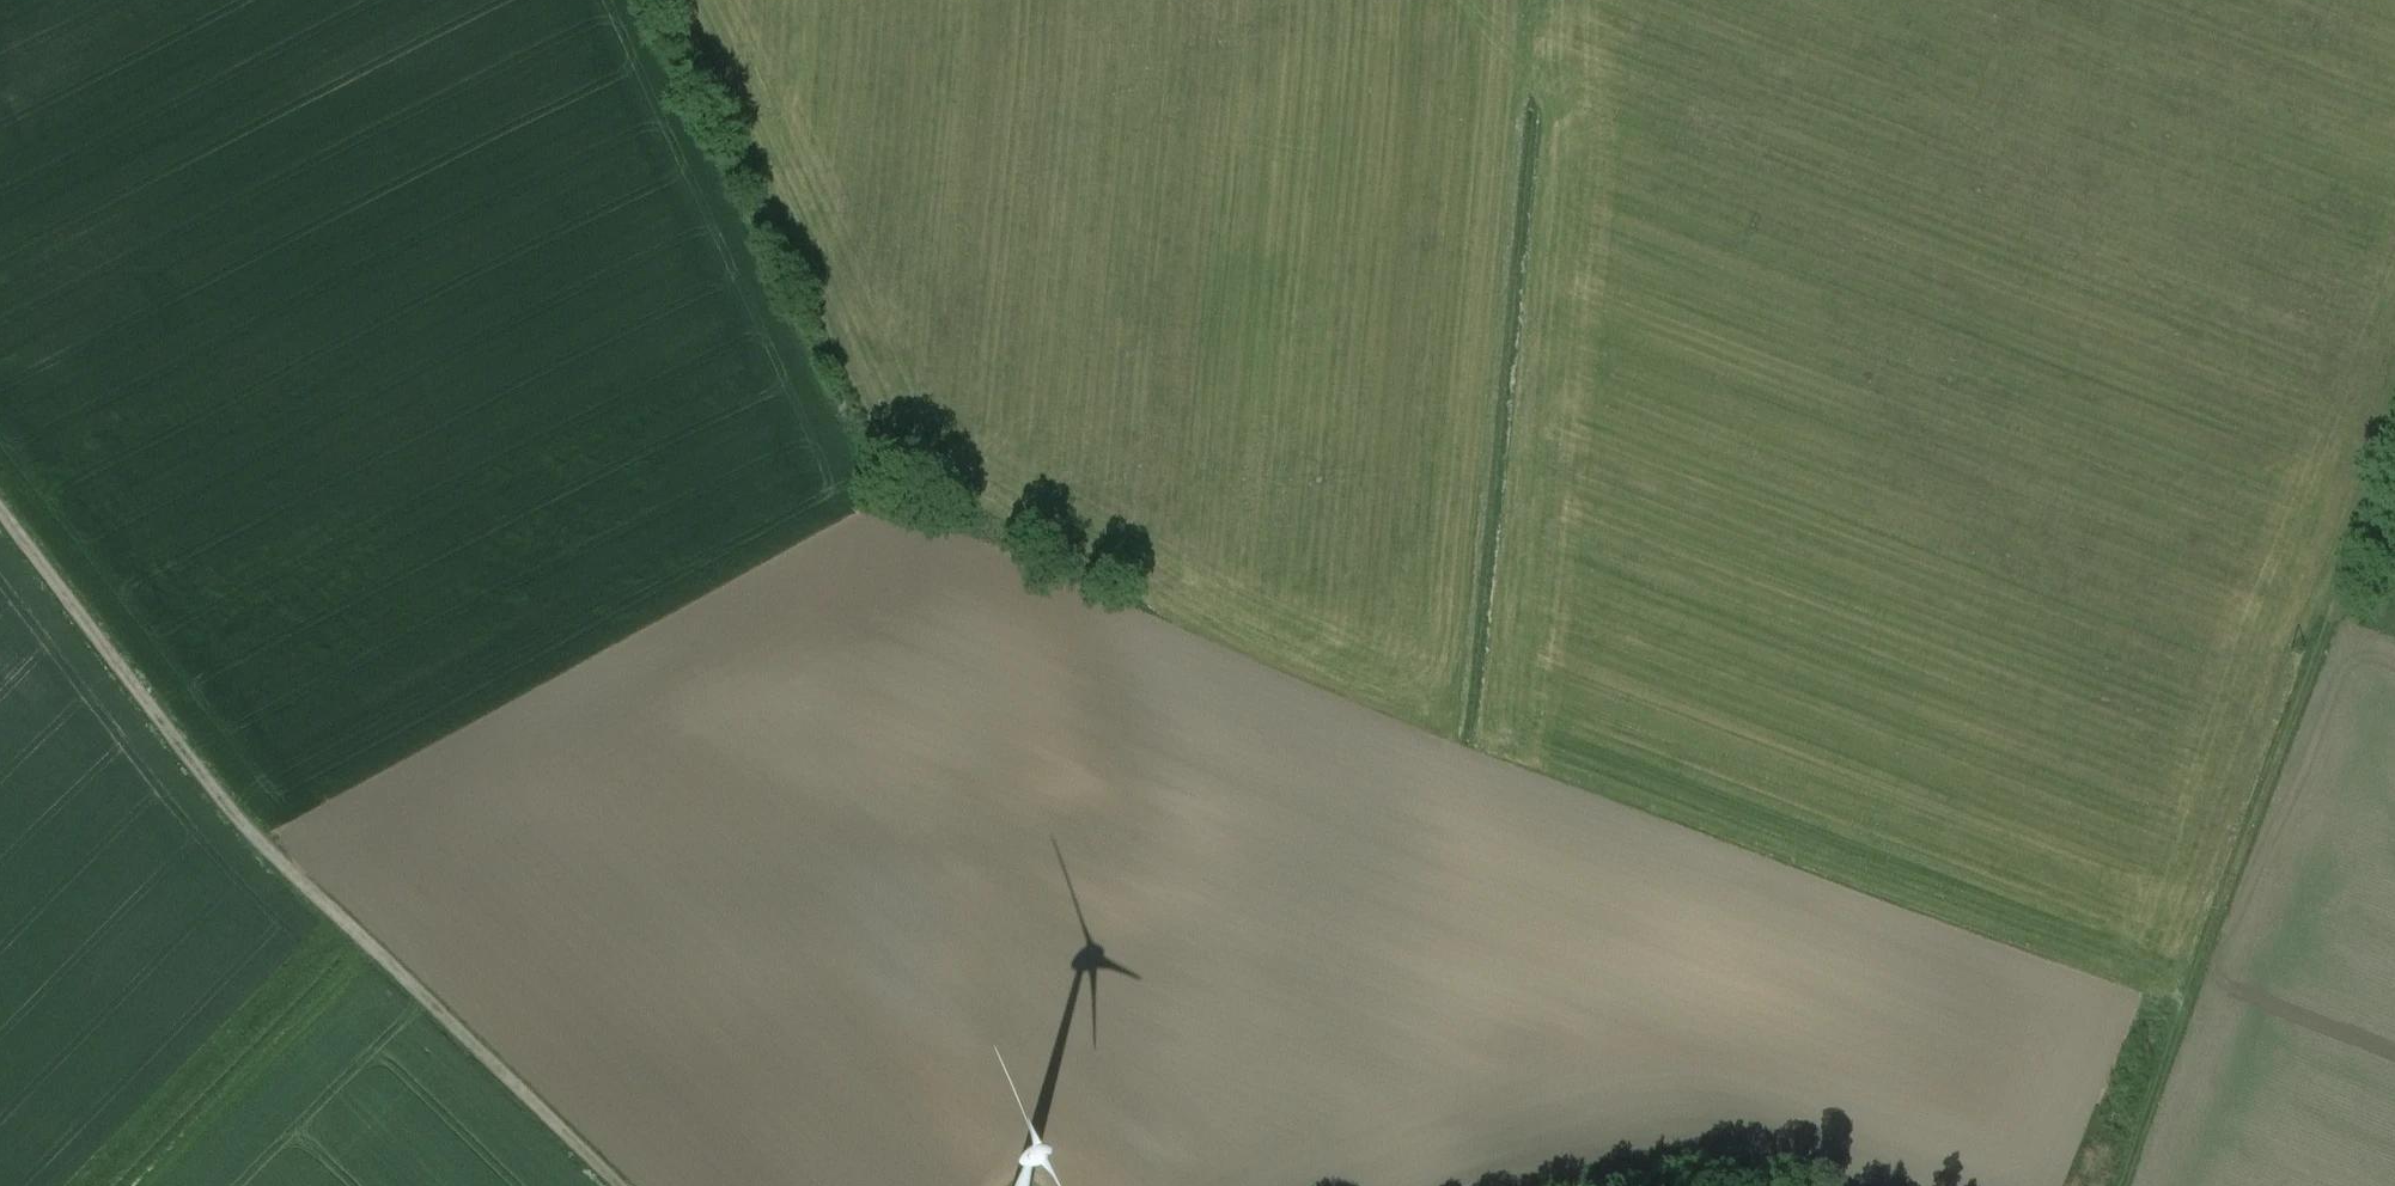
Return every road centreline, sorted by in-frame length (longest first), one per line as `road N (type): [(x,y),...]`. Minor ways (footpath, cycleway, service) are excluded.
road 1 (track): [(614,1185),(352,941),(266,847),(0,508)]

